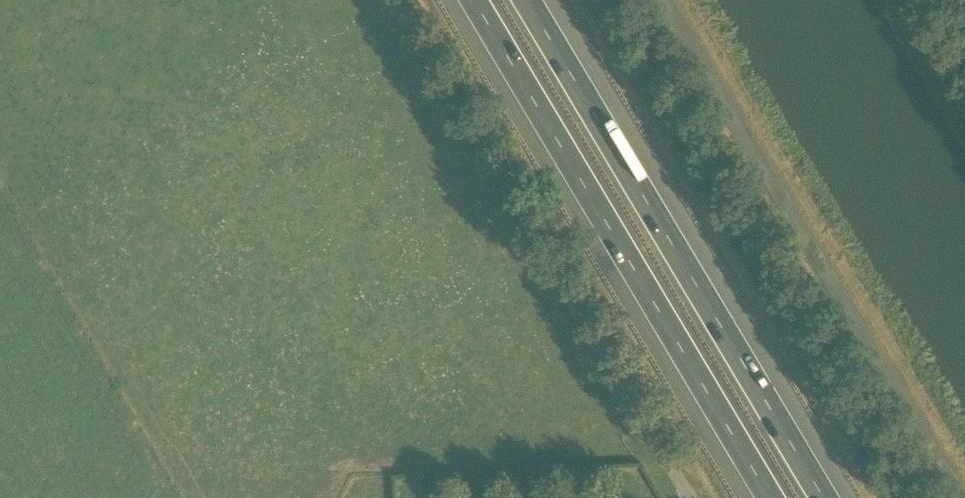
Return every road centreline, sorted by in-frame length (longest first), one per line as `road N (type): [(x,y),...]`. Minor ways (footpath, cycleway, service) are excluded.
road 1 (unclassified): [(693,497),(389,0)]
road 2 (motorway): [(826,497),(527,0)]
road 3 (motorway): [(475,0),(769,497)]
road 4 (unclassified): [(964,473),(680,0)]
road 5 (track): [(964,107),(900,0)]

